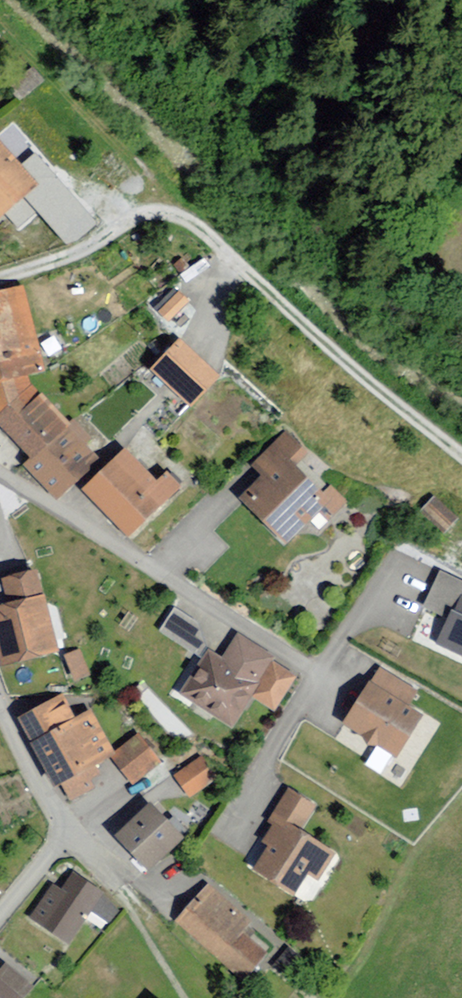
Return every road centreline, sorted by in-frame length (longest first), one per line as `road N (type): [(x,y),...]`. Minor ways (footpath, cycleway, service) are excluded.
road 1 (residential): [(0,478),(320,673)]
road 2 (residential): [(0,699),(21,754),(68,833),(0,914)]

